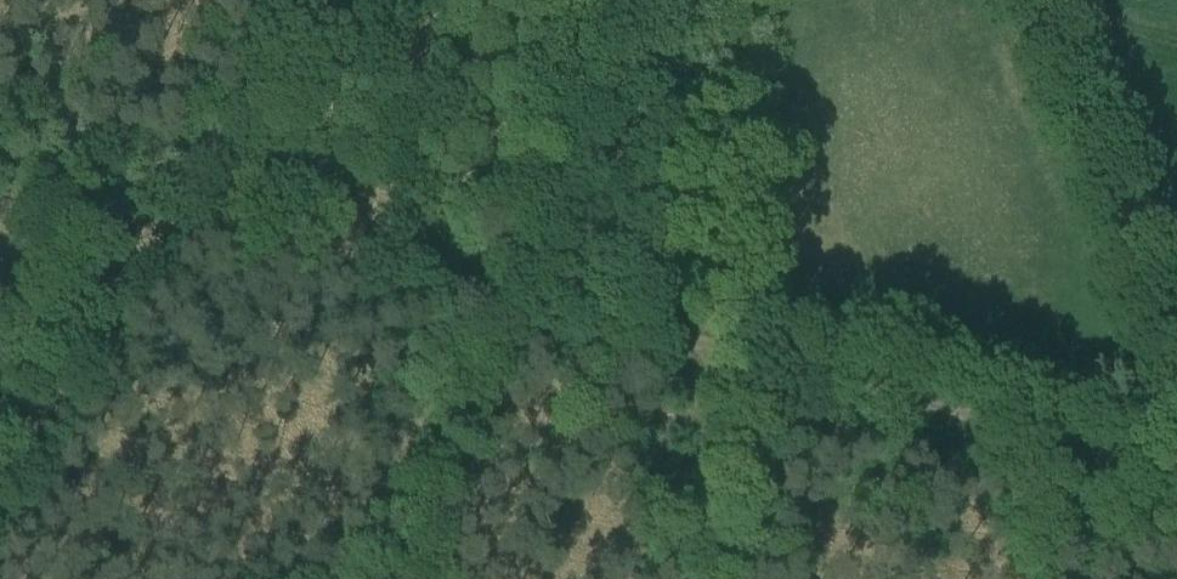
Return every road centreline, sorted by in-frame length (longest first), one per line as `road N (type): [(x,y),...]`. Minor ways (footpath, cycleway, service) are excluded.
road 1 (track): [(0,145),(1176,477)]
road 2 (track): [(1041,0),(1176,396)]
road 3 (track): [(0,492),(196,201)]
road 4 (track): [(385,578),(474,280)]
road 5 (track): [(713,348),(705,578)]

